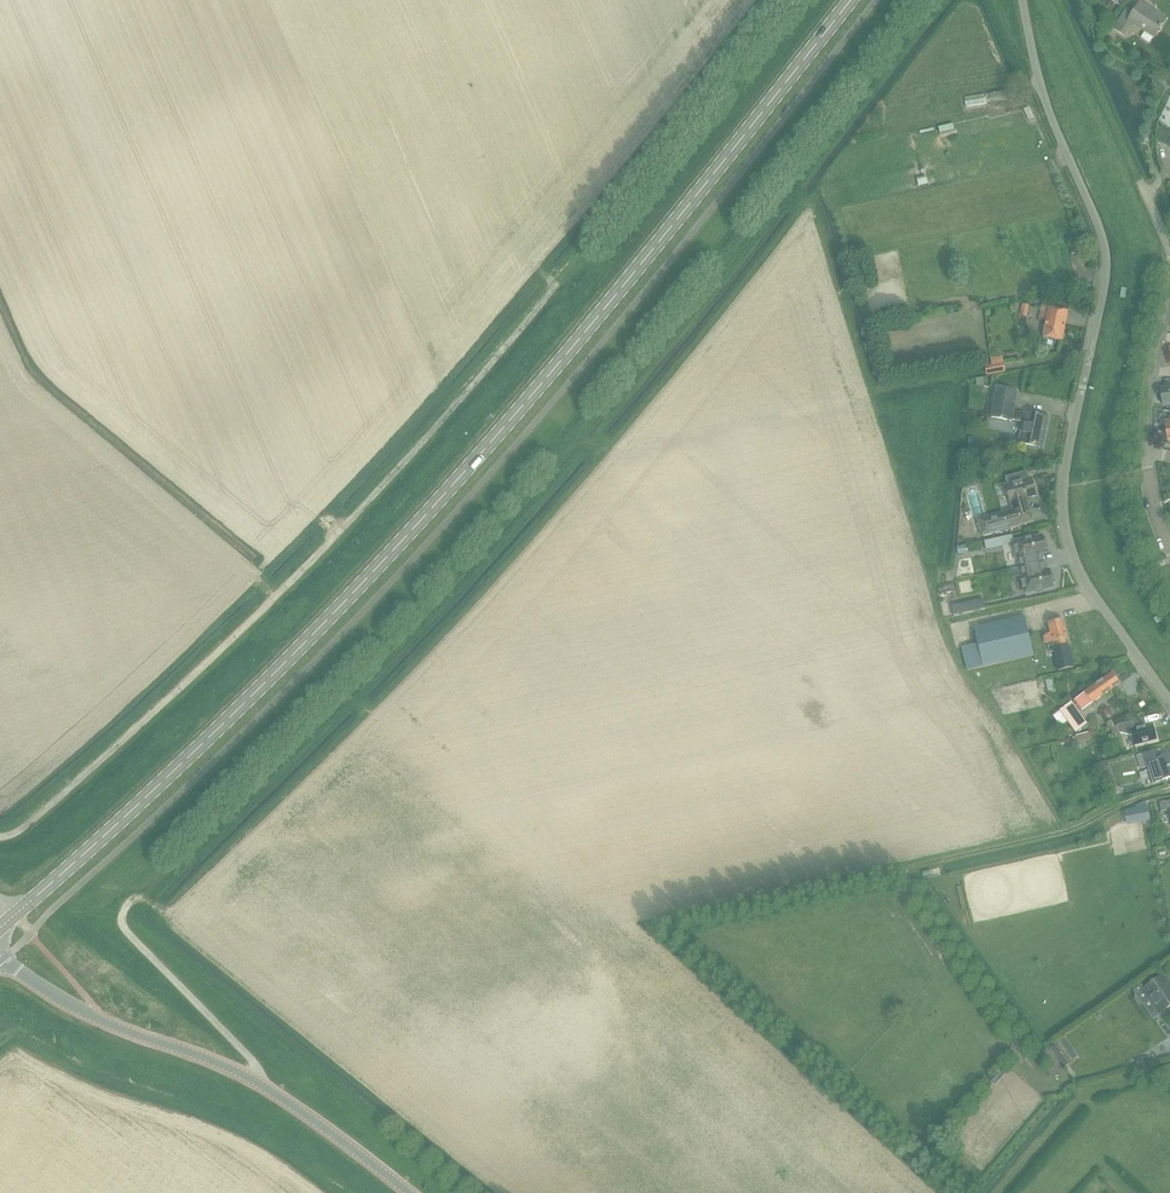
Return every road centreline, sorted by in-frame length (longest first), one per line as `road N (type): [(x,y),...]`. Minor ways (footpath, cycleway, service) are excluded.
road 1 (secondary): [(15,916),(298,650),(531,397),(851,0)]
road 2 (track): [(0,837),(48,807),(337,535),(556,286),(548,278)]
road 3 (tertiary): [(1169,700),(1082,574),(1064,516),(1105,252),(1041,88),(1022,0)]
road 4 (track): [(1169,789),(1069,831),(654,925)]
road 5 (tertiary): [(409,1192),(240,1073),(105,1022),(0,957)]
road 6 (residential): [(1145,451),(1145,403),(1169,289)]

